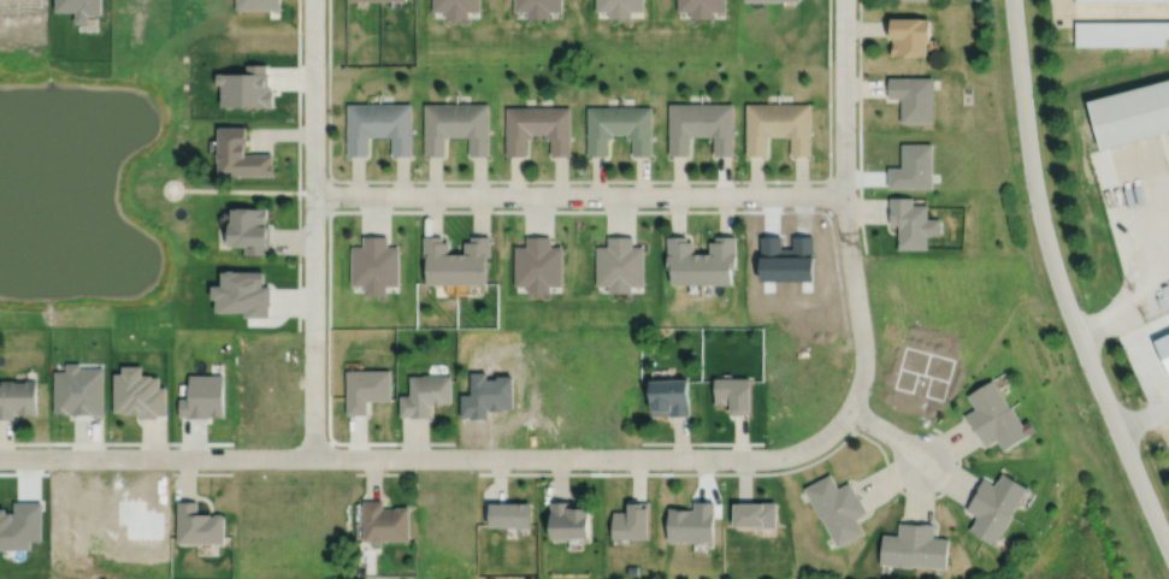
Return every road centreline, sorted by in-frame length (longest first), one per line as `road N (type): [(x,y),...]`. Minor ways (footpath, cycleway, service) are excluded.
road 1 (residential): [(0,459),(766,457),(804,449),(850,409)]
road 2 (tertiary): [(1013,0),(1031,163),(1052,261),(1168,547)]
road 3 (residential): [(844,195),(314,194)]
road 4 (residential): [(313,457),(313,0)]
road 5 (residential): [(850,409),(863,348),(844,211),(844,0)]

